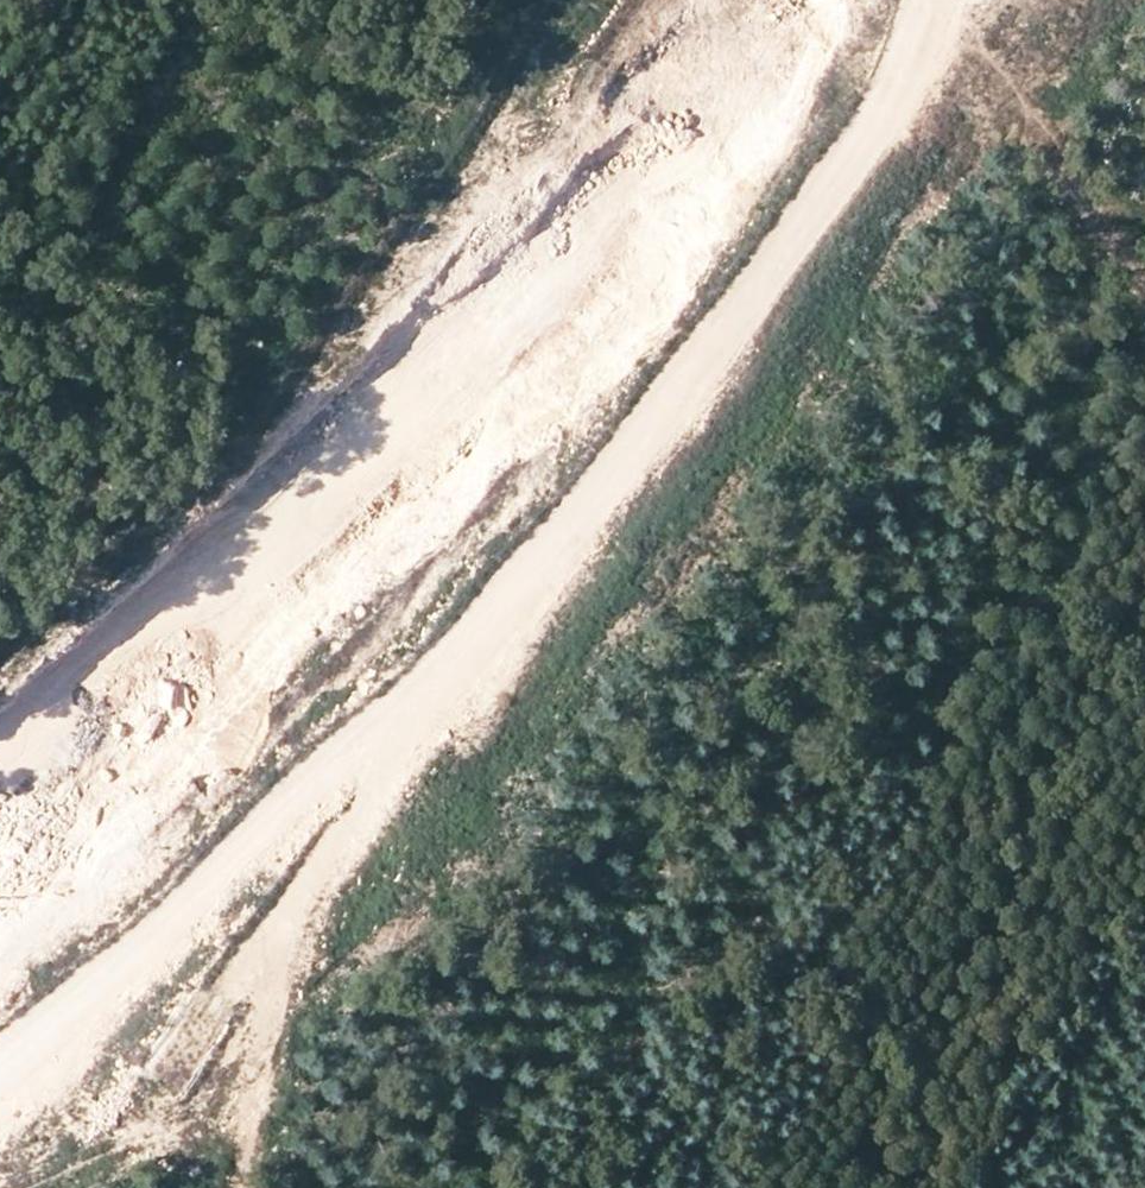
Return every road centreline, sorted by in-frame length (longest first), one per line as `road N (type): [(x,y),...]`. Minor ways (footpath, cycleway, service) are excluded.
road 1 (primary): [(0,772),(774,0)]
road 2 (track): [(244,1187),(290,956)]
road 3 (track): [(1029,103),(1144,281)]

